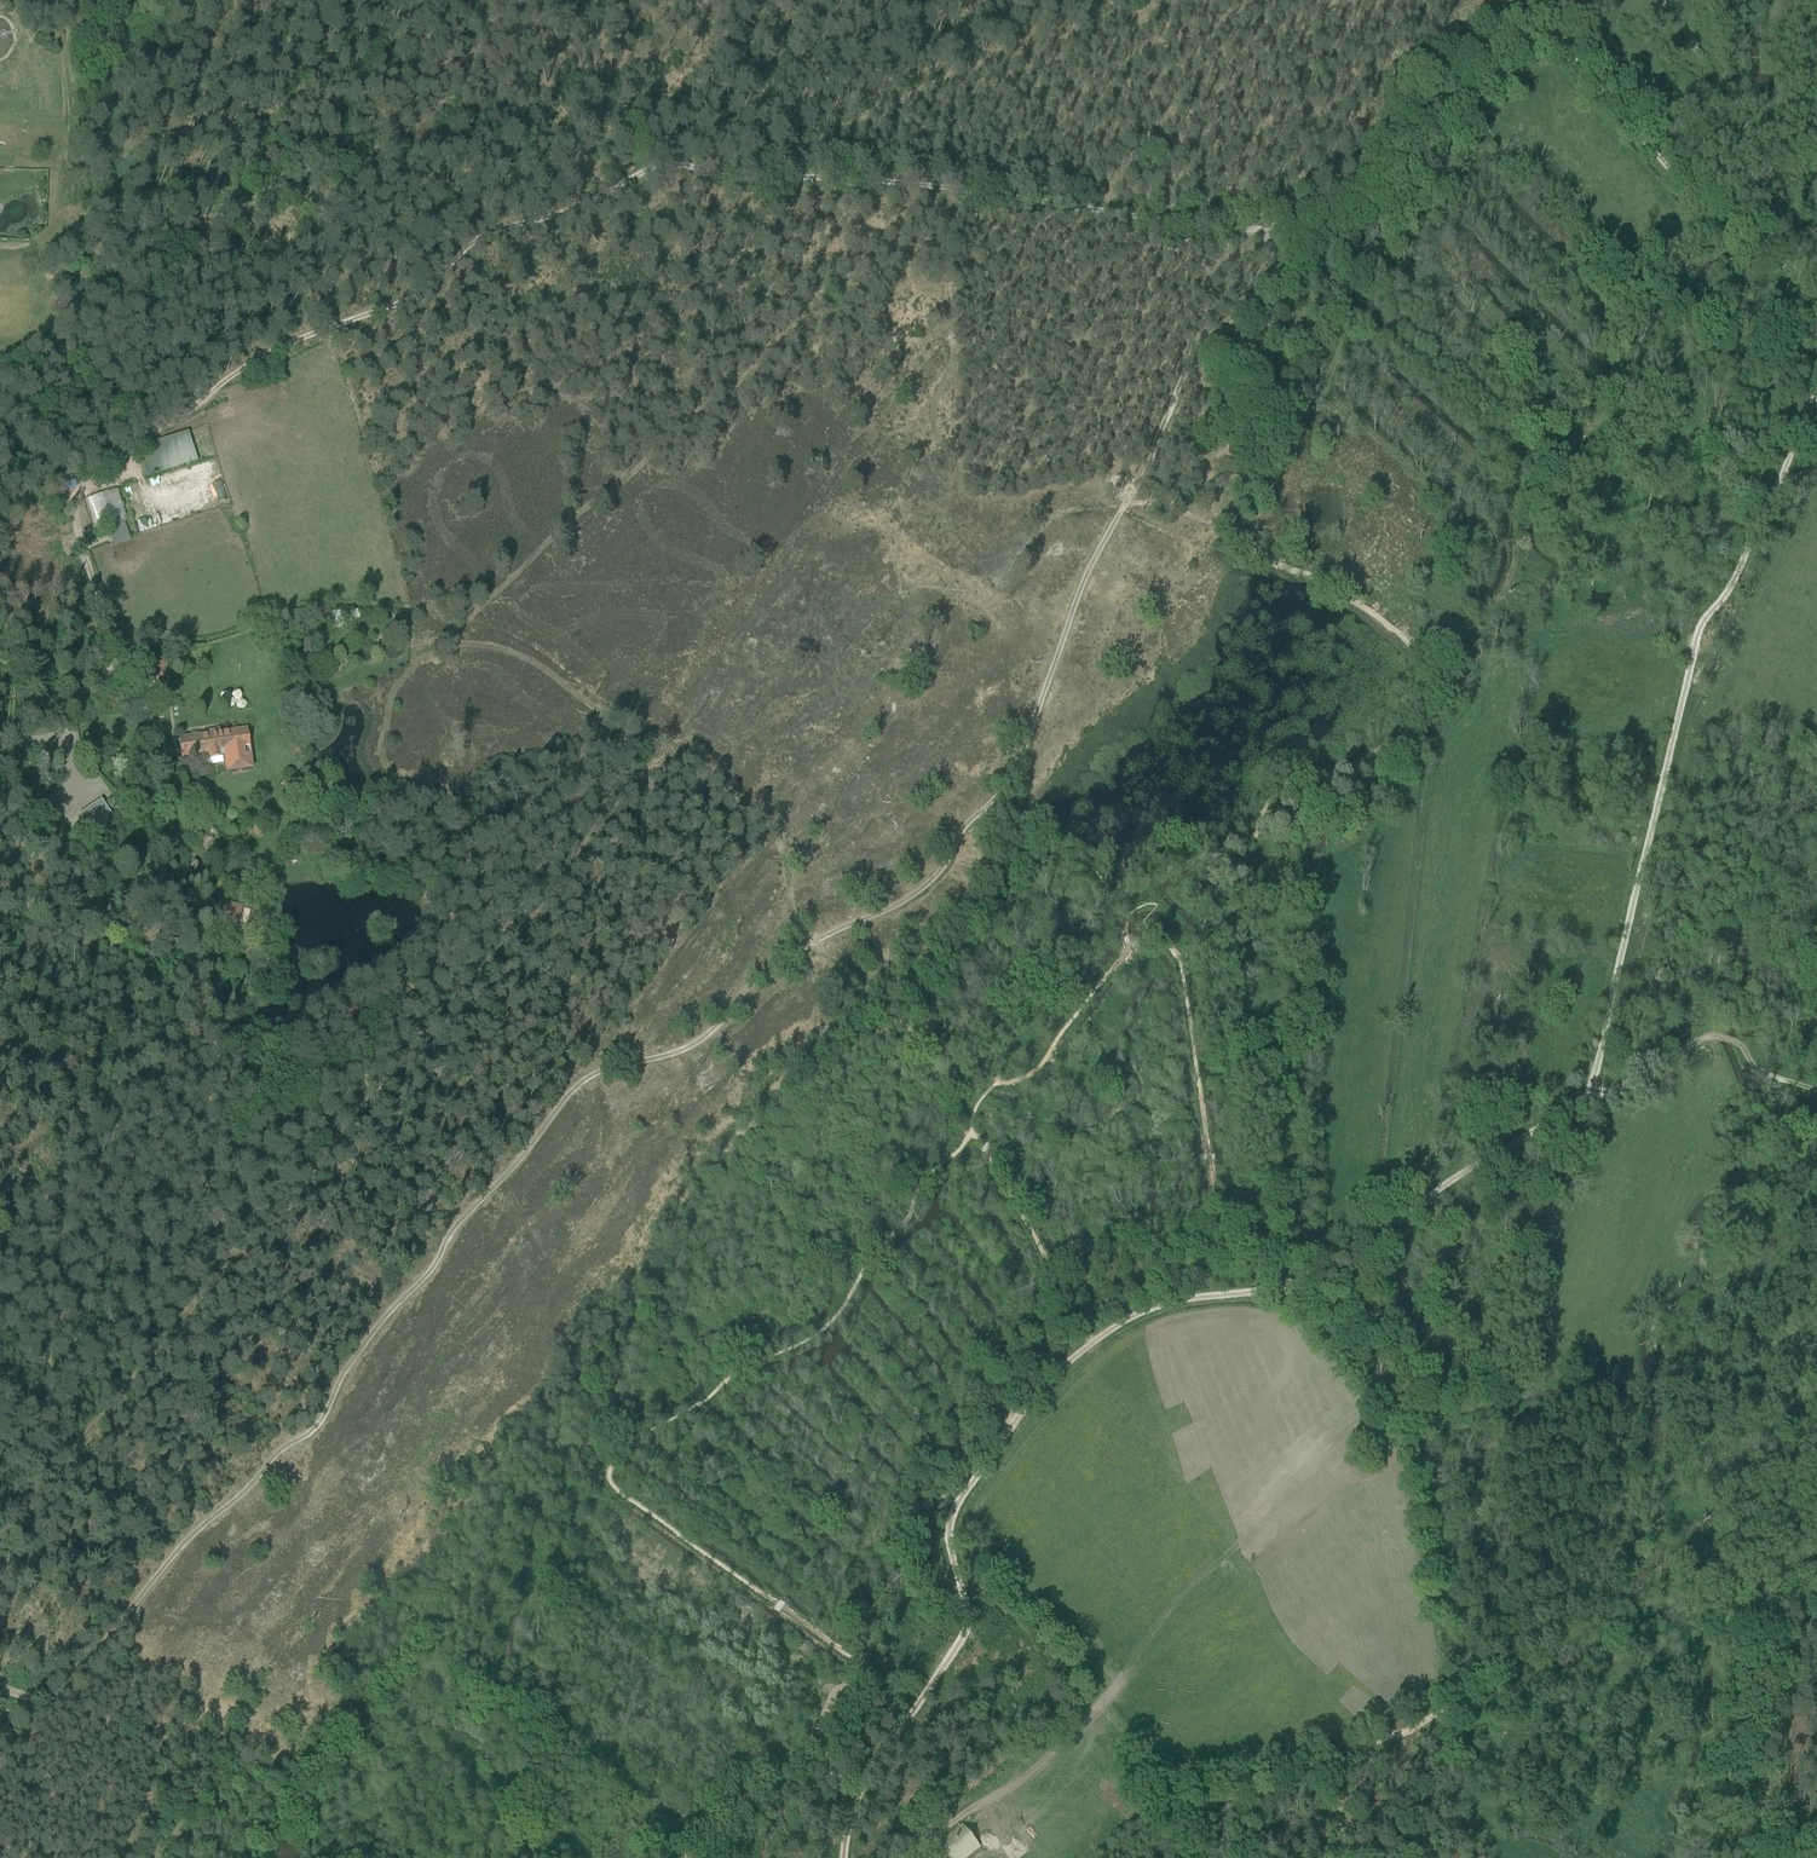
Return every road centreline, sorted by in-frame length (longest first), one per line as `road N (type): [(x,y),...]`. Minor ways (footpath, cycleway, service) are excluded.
road 1 (track): [(1816,1090),(1751,1068),(1739,1044),(1711,1036),(1409,1207),(1302,1280),(1163,1304),(1077,1354),(1033,1398),(951,1516),(967,1627),(857,1792),(843,1857)]
road 2 (track): [(1816,387),(1729,590),(1697,634),(1597,1065),(1579,1110)]
road 3 (track): [(1816,330),(1748,297),(1730,277),(1727,255)]

